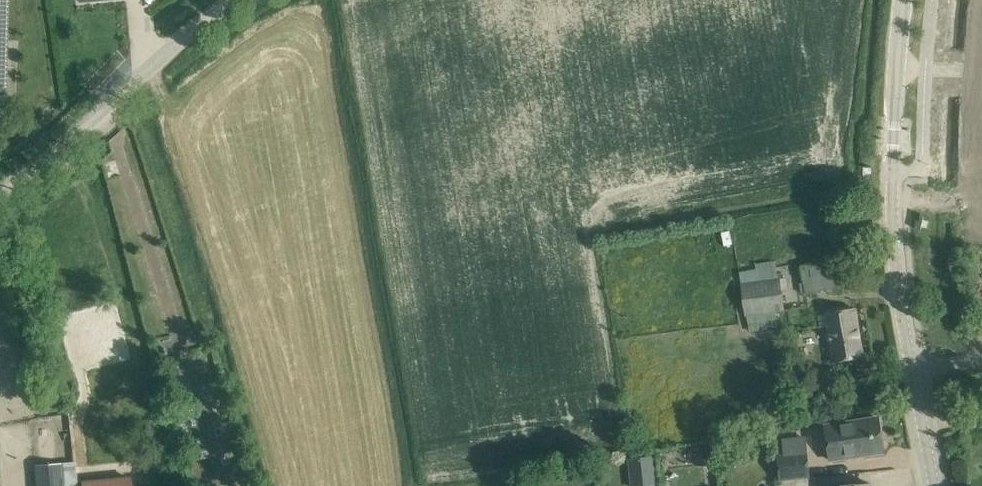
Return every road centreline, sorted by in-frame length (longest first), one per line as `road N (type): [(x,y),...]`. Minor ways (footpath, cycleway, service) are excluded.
road 1 (tertiary): [(935,485),(895,271),(891,178),(903,0)]
road 2 (unclassified): [(0,196),(240,0)]

